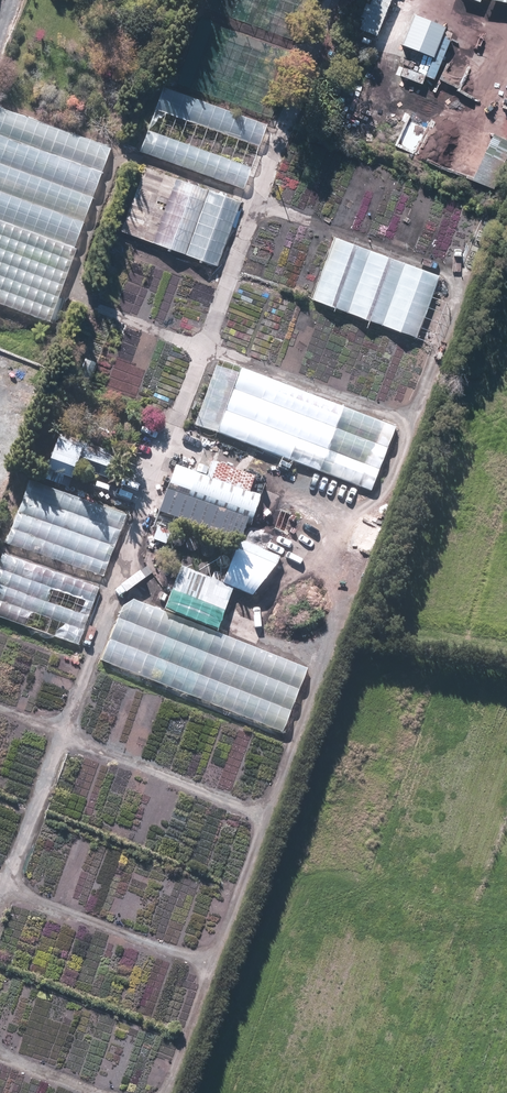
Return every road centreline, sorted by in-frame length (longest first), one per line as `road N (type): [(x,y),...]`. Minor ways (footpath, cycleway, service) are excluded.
road 1 (track): [(167,1092),(459,291),(454,271),(440,264),(259,200)]
road 2 (track): [(332,0),(0,905)]
road 3 (track): [(93,307),(411,423)]
road 4 (track): [(0,709),(270,812)]
road 5 (track): [(0,884),(213,967)]

